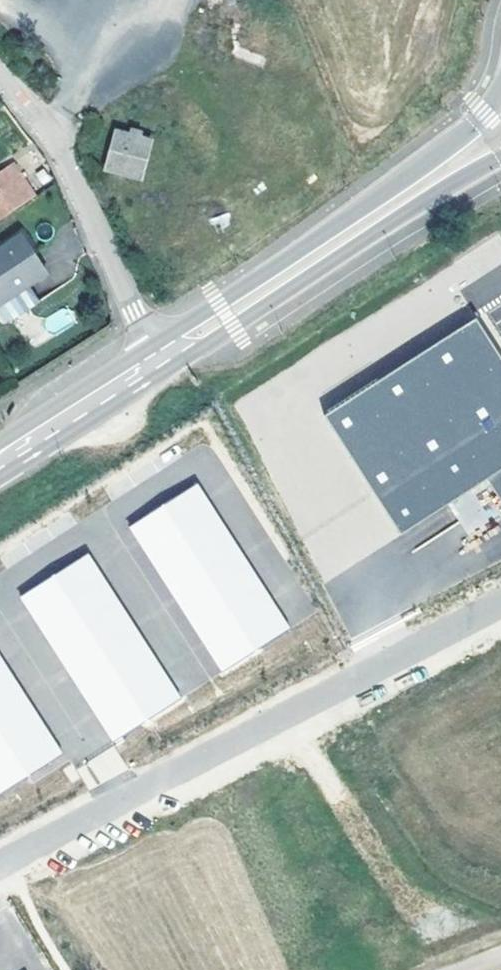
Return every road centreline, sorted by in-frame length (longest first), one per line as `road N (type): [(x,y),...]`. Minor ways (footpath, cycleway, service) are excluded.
road 1 (residential): [(500,604),(0,864)]
road 2 (primary): [(500,93),(482,119),(252,284),(175,329),(160,360)]
road 3 (primary): [(160,360),(193,354),(500,158)]
road 4 (unclassified): [(160,360),(68,165),(0,72)]
road 5 (primary): [(160,360),(0,460)]

